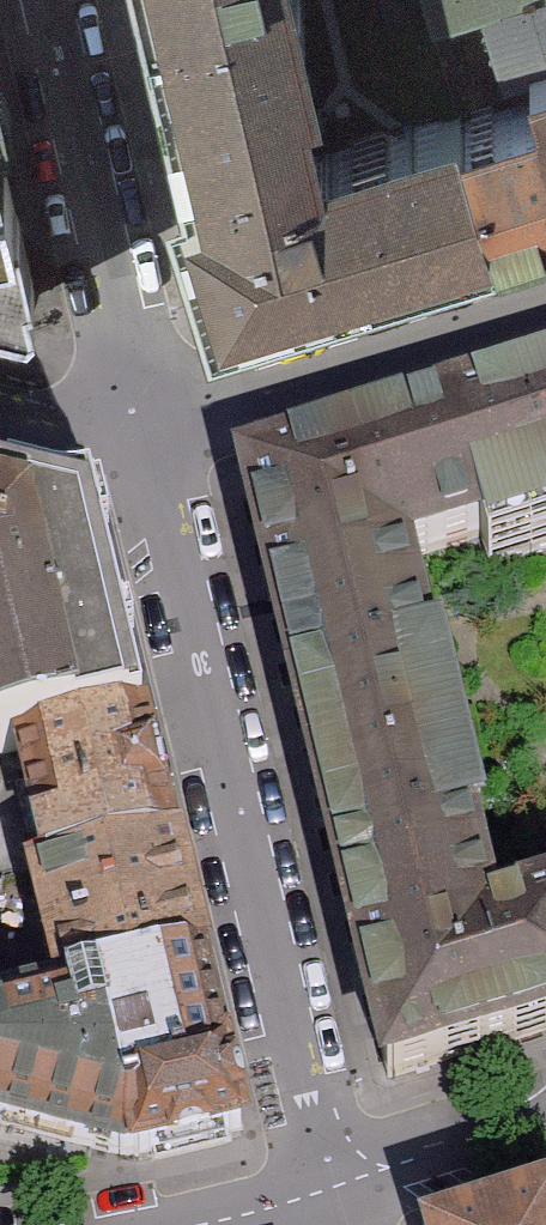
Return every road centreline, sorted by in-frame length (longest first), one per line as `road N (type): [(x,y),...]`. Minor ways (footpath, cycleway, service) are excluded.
road 1 (residential): [(142,406),(335,1187)]
road 2 (residential): [(142,406),(545,284)]
road 3 (residential): [(142,406),(44,0)]
road 4 (residential): [(335,1187),(545,1120)]
road 5 (residential): [(193,1224),(335,1187)]
road 6 (residential): [(0,409),(54,421),(142,406)]

